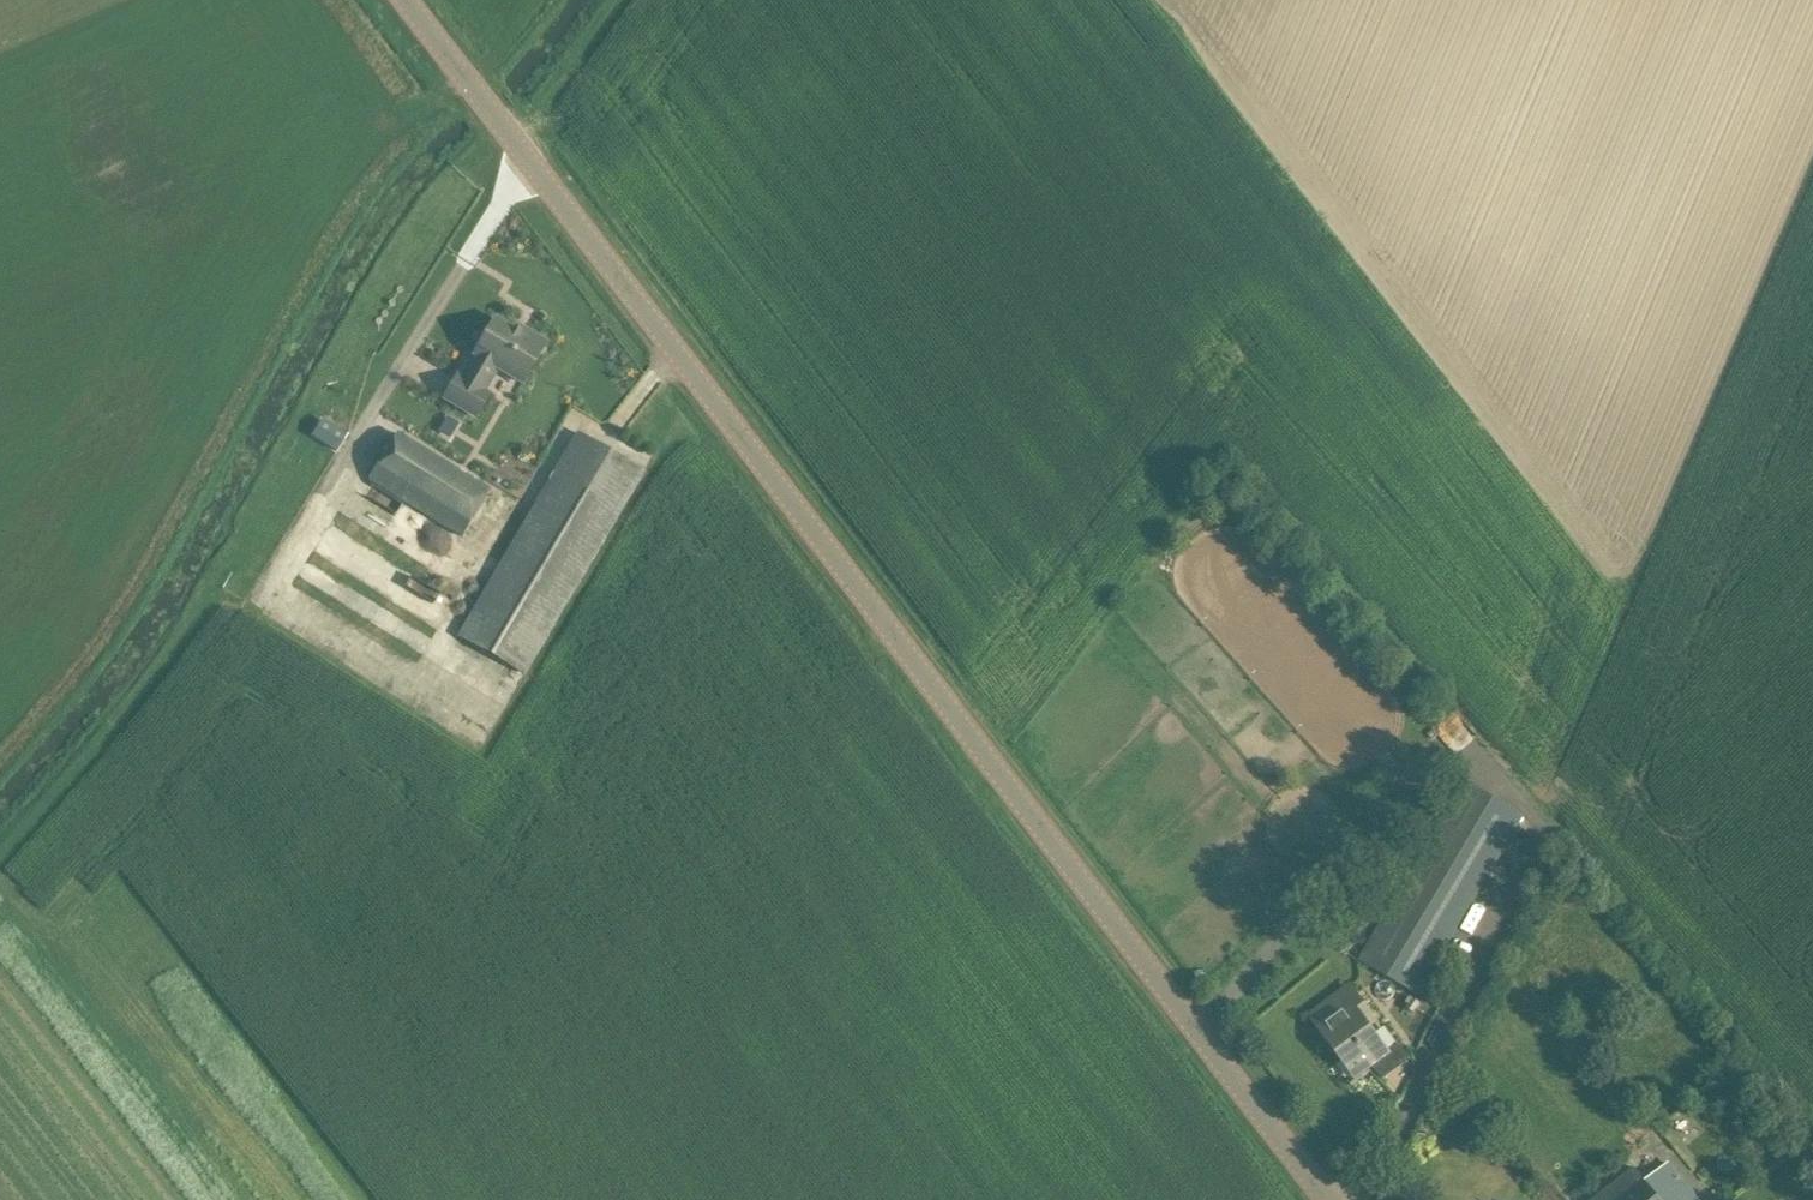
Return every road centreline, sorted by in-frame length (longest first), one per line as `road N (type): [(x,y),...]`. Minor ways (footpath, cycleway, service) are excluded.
road 1 (tertiary): [(1331,1199),(408,0)]

